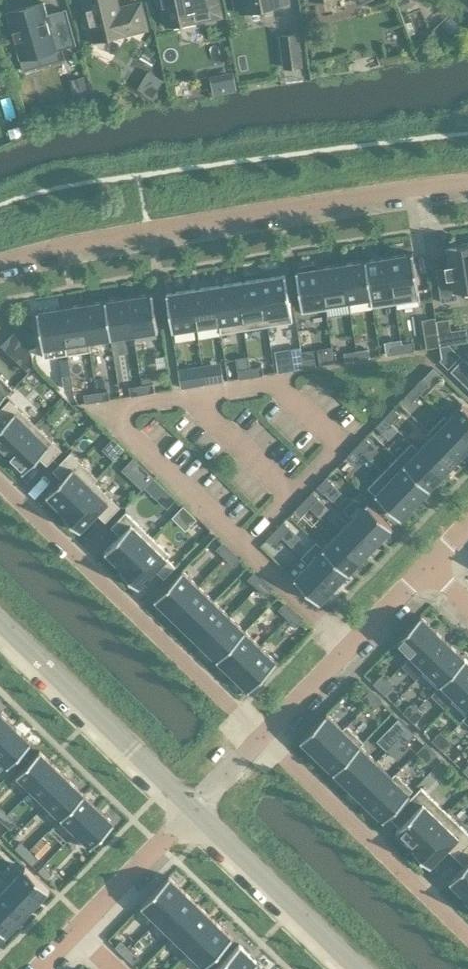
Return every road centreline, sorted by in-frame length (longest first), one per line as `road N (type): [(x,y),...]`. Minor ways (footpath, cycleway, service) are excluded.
road 1 (residential): [(467,183),(0,262)]
road 2 (residential): [(0,480),(262,731)]
road 3 (residential): [(262,731),(467,935)]
road 4 (tertiary): [(0,621),(190,812)]
road 5 (residential): [(262,731),(427,558)]
road 6 (tertiary): [(190,812),(359,968)]
road 7 (residential): [(35,968),(190,812)]

